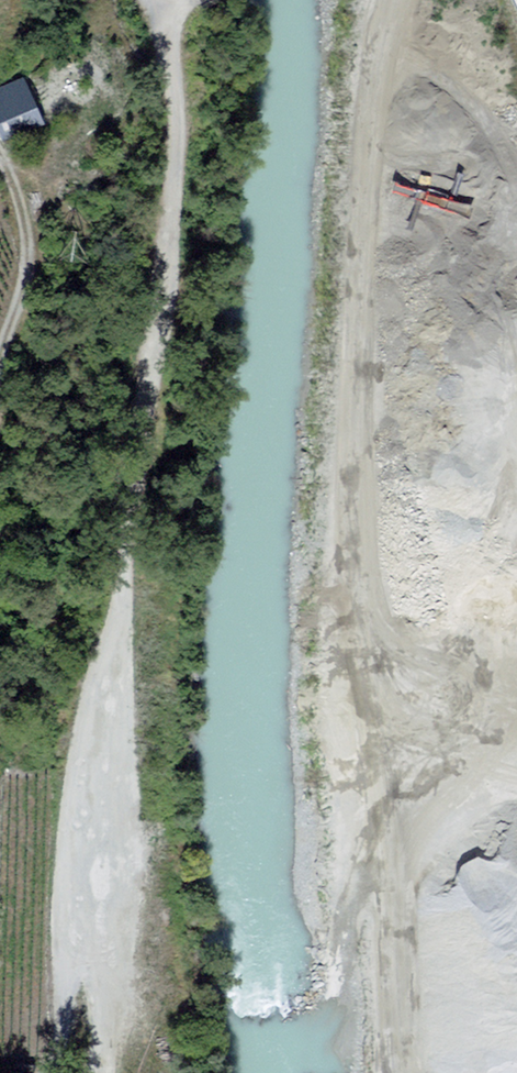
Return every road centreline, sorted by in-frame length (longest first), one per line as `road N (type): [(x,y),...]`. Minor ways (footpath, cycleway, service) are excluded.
road 1 (track): [(154,0),(183,165),(116,642),(94,967)]
road 2 (track): [(0,154),(26,224),(24,285),(0,368)]
road 3 (track): [(94,967),(66,980),(59,993),(50,1072)]

